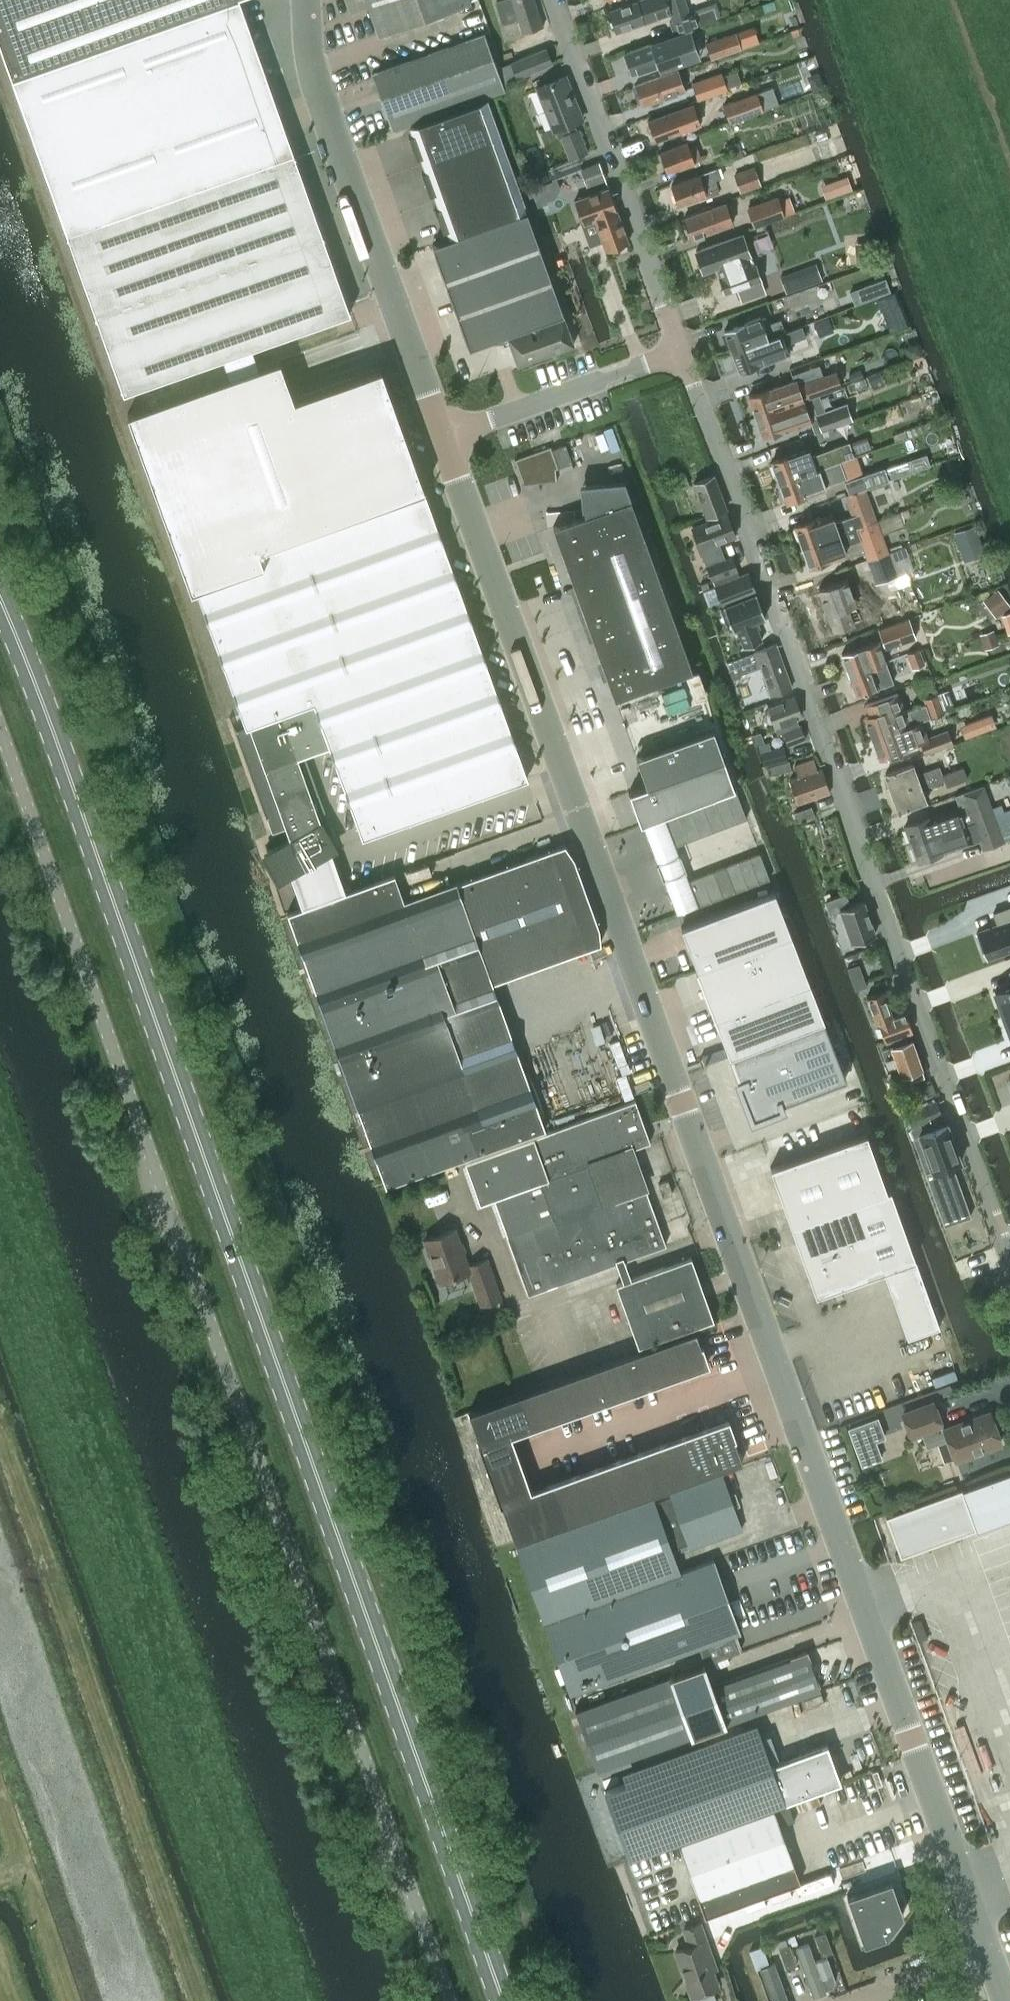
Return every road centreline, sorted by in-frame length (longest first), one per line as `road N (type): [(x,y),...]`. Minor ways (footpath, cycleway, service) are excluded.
road 1 (unclassified): [(1007,2000),(441,434)]
road 2 (primary): [(507,2000),(49,711),(0,594)]
road 3 (unclassified): [(450,2000),(0,727)]
road 4 (residential): [(1009,1261),(682,351)]
road 5 (unclassified): [(441,434),(312,64),(307,0)]
road 6 (residential): [(682,351),(554,0)]
road 7 (unclassified): [(682,351),(441,434)]

